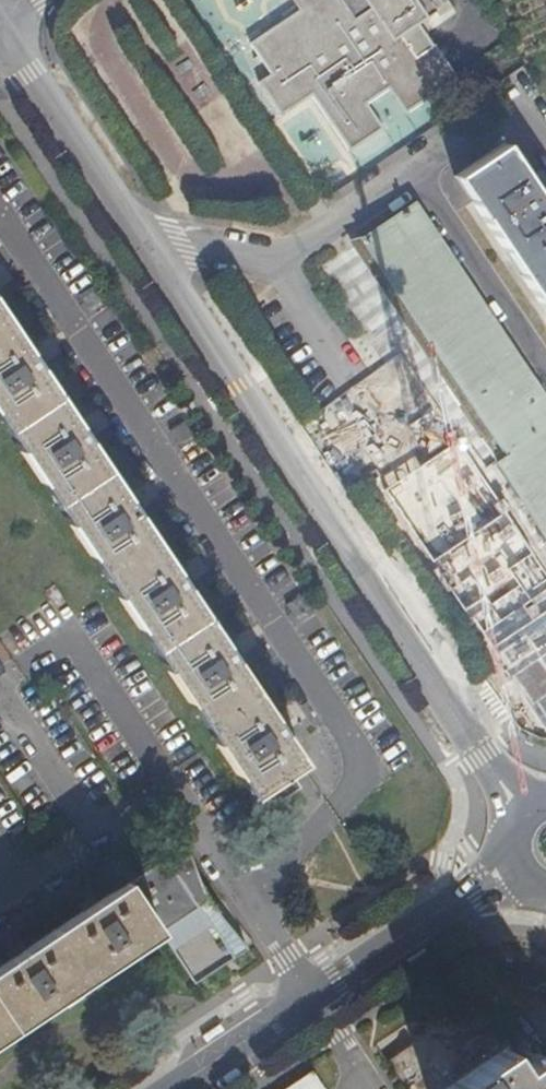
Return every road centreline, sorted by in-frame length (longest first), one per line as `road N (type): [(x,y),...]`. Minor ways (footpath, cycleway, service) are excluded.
road 1 (residential): [(250,900),(372,770),(0,216)]
road 2 (residential): [(523,809),(129,237)]
road 3 (residential): [(129,237),(270,260),(518,105),(545,148)]
road 4 (residential): [(250,900),(174,789),(0,895)]
road 5 (residential): [(129,237),(0,39)]
road 6 (residential): [(512,870),(312,993)]
road 7 (residential): [(312,993),(165,1088)]

